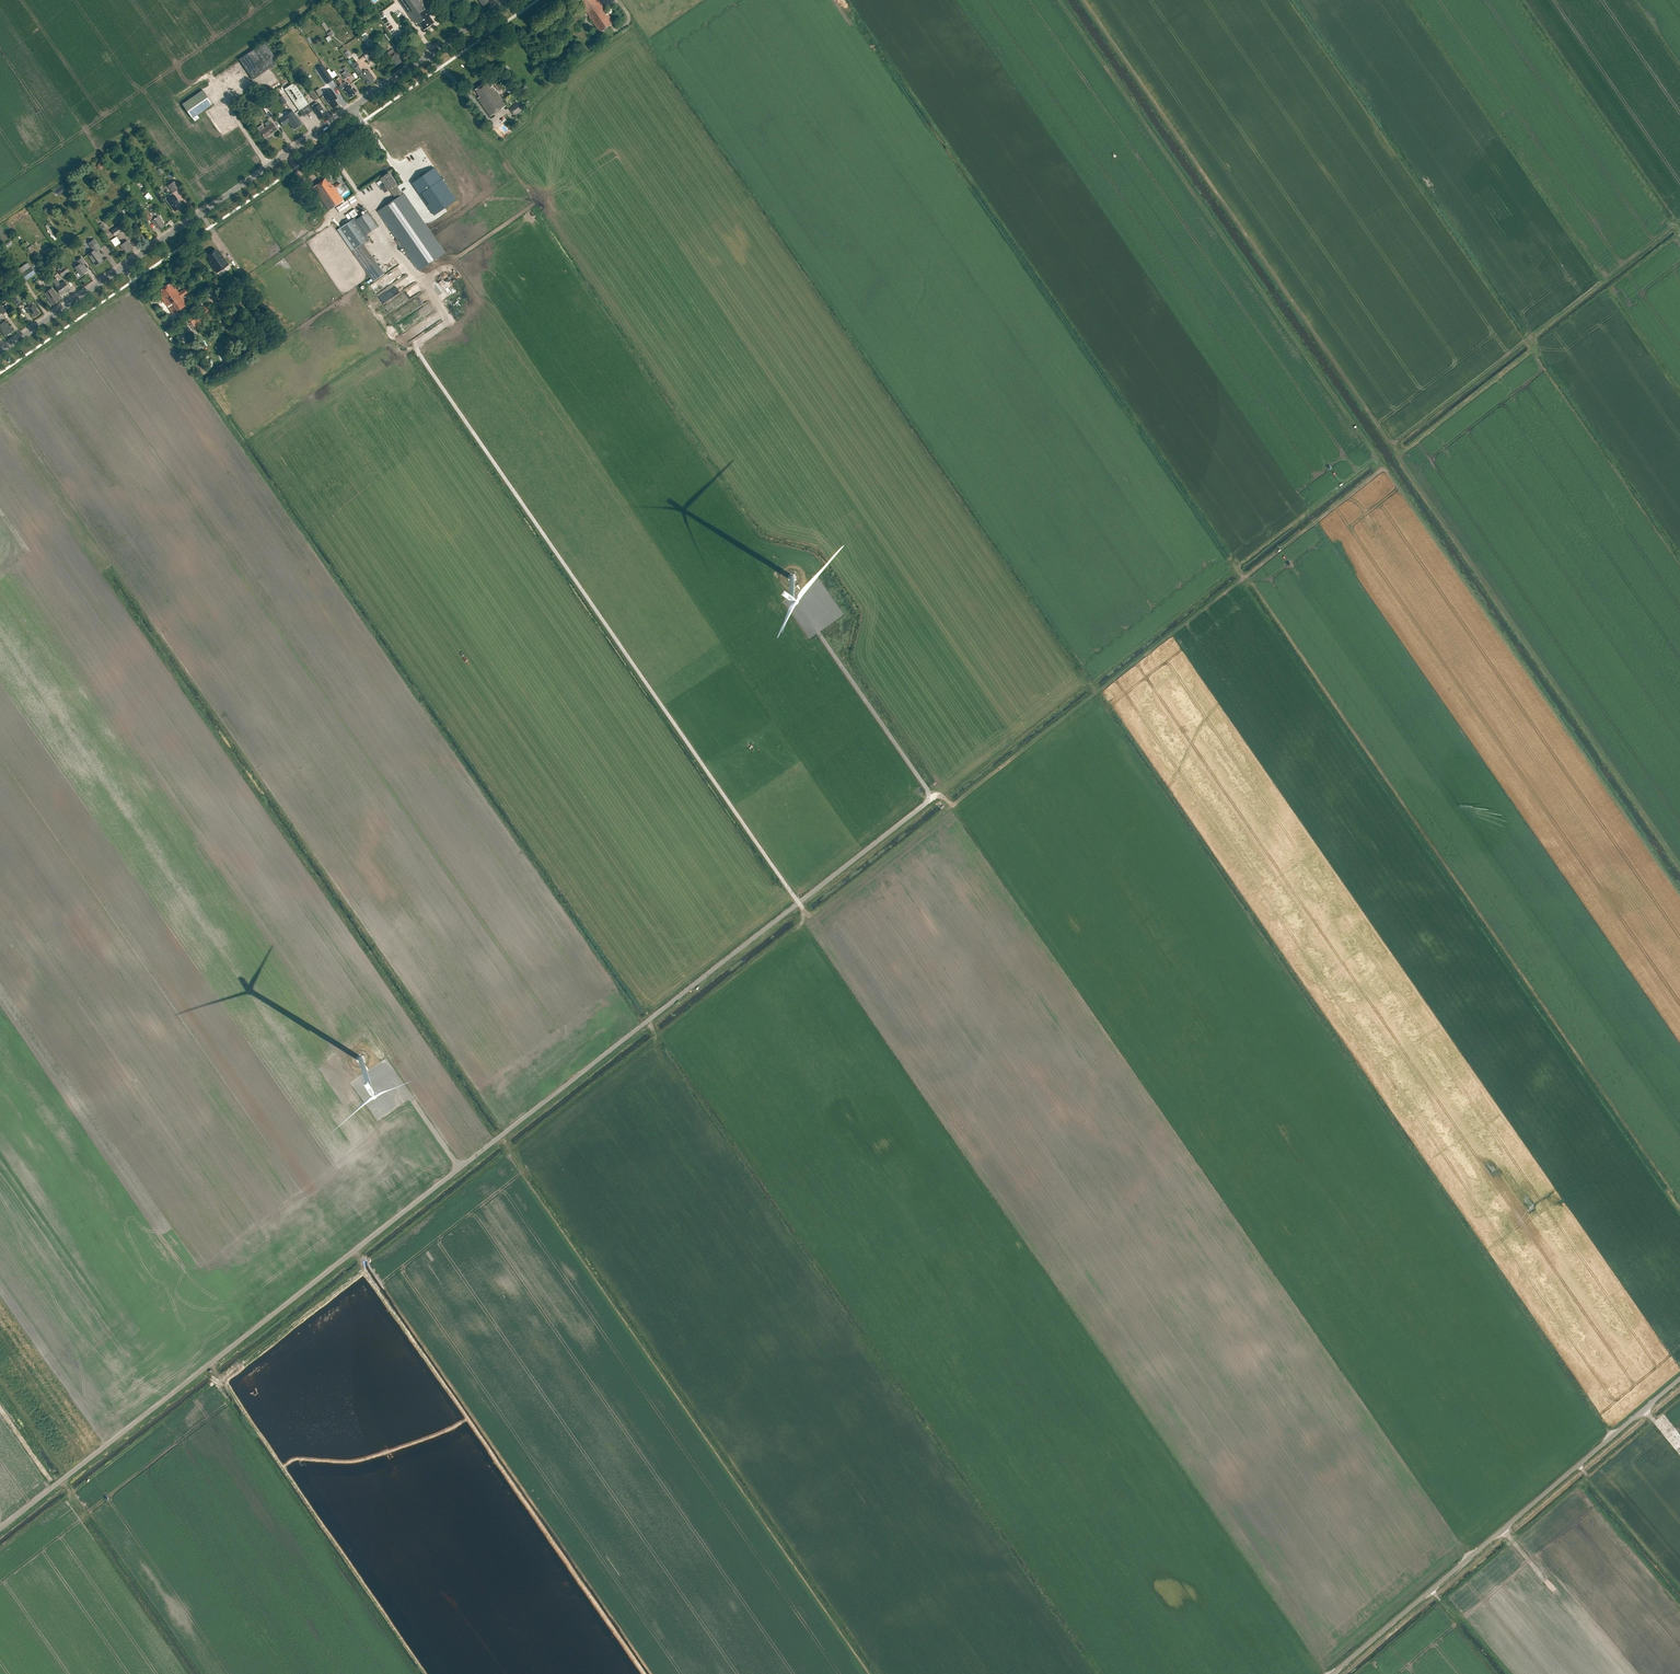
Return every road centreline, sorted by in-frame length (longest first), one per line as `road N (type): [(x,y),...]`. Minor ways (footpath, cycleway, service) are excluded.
road 1 (tertiary): [(0,352),(508,0)]
road 2 (unclassified): [(1679,1379),(1332,1673)]

